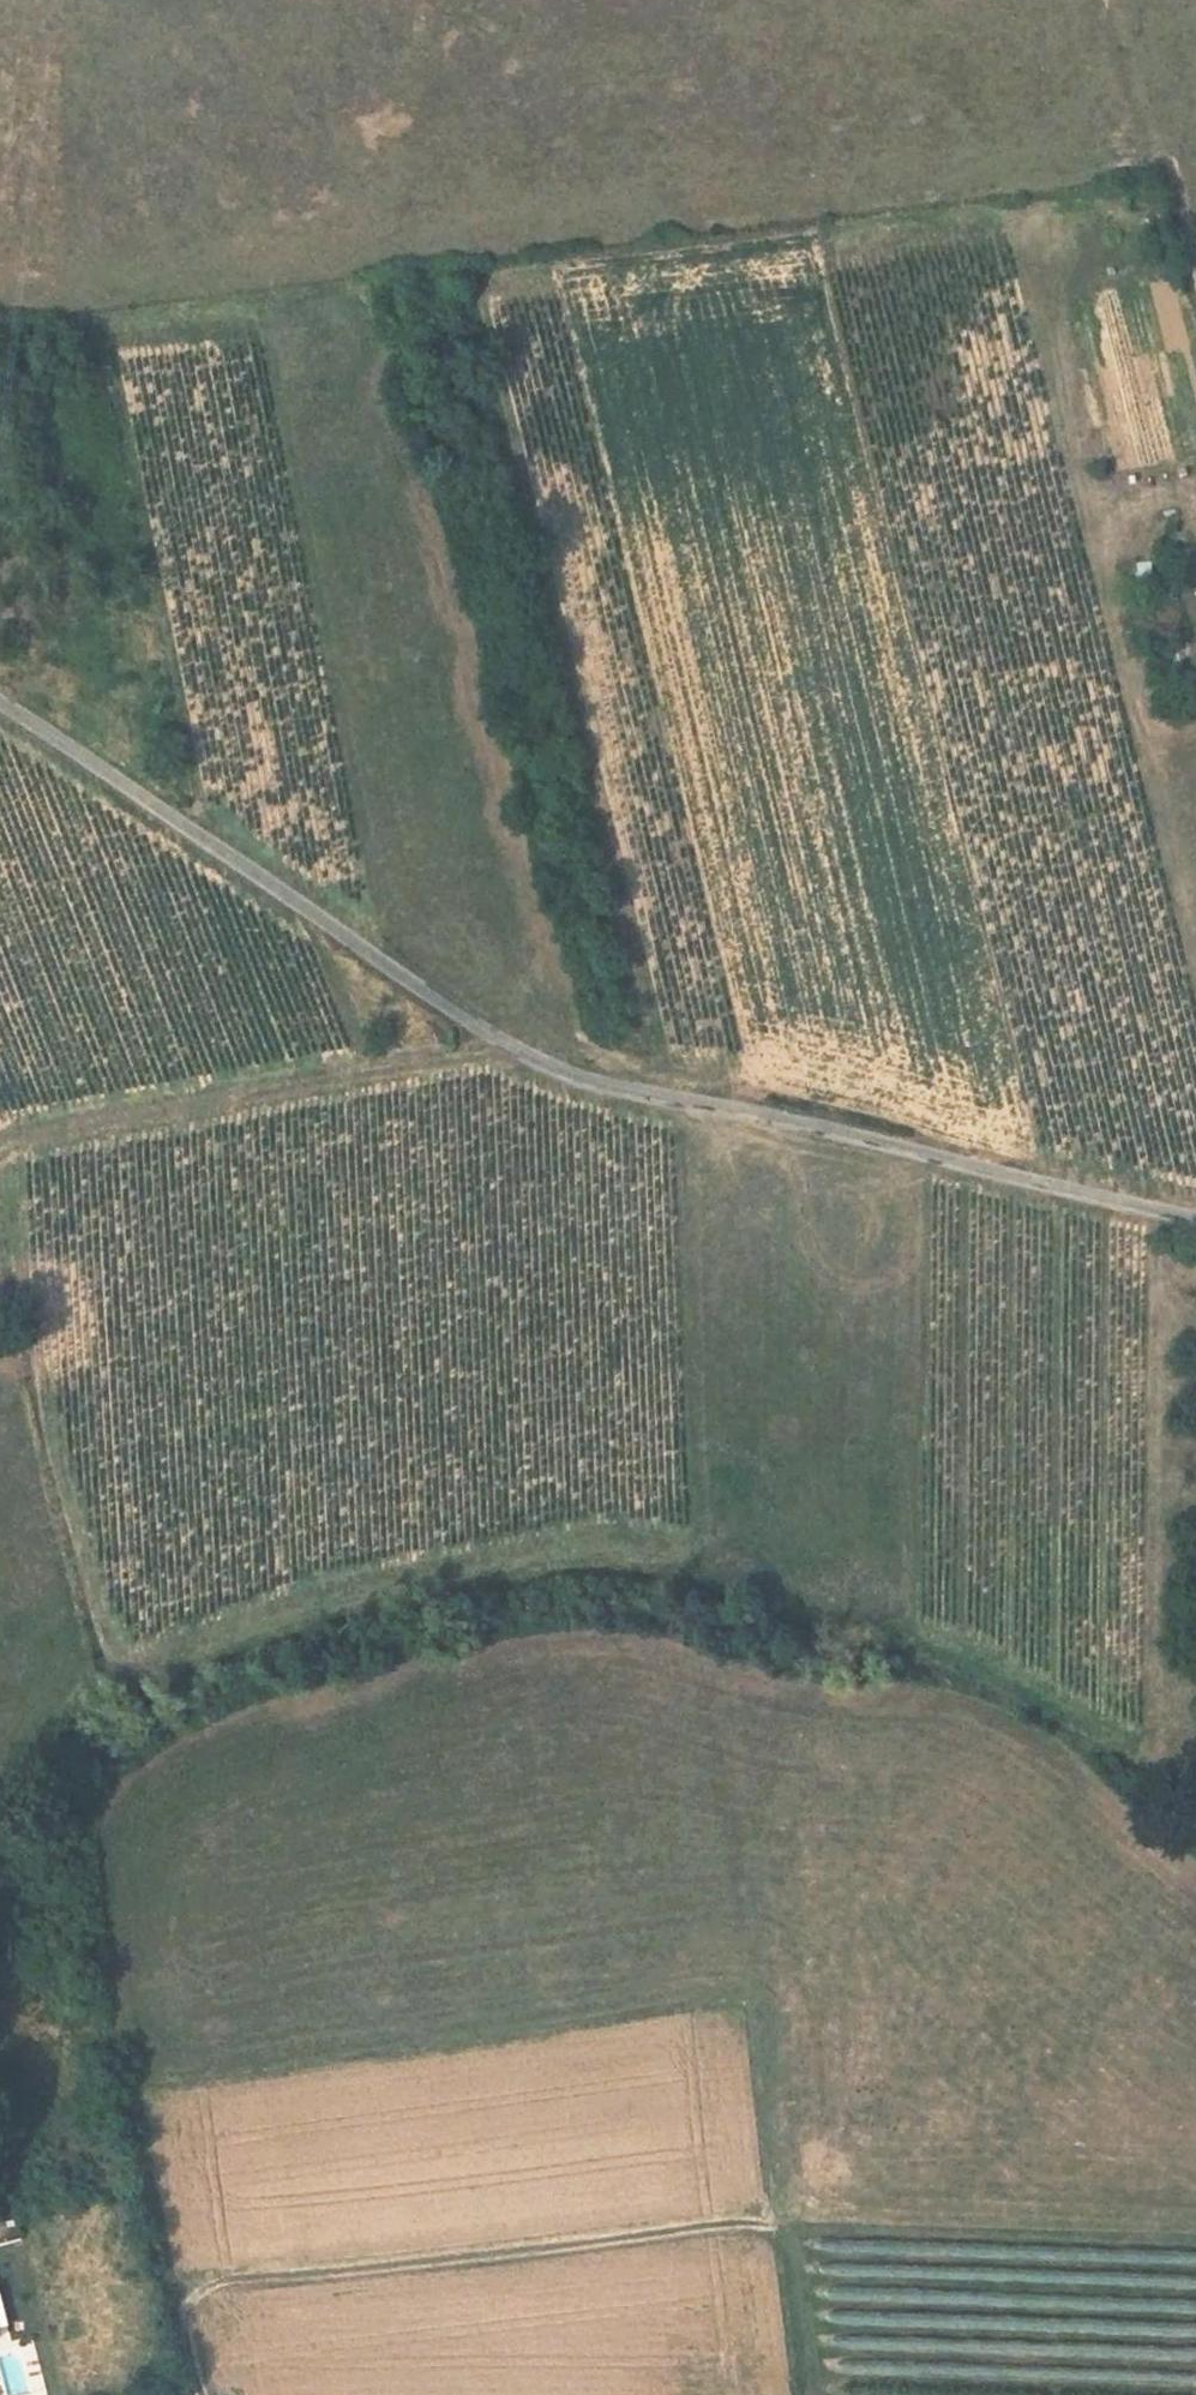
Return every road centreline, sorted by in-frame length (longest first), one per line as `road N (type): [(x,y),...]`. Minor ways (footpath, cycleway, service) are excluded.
road 1 (residential): [(0,705),(458,1014),(556,1068),(1195,1219)]
road 2 (track): [(201,2394),(182,2322),(191,2303),(218,2284),(763,2225)]

